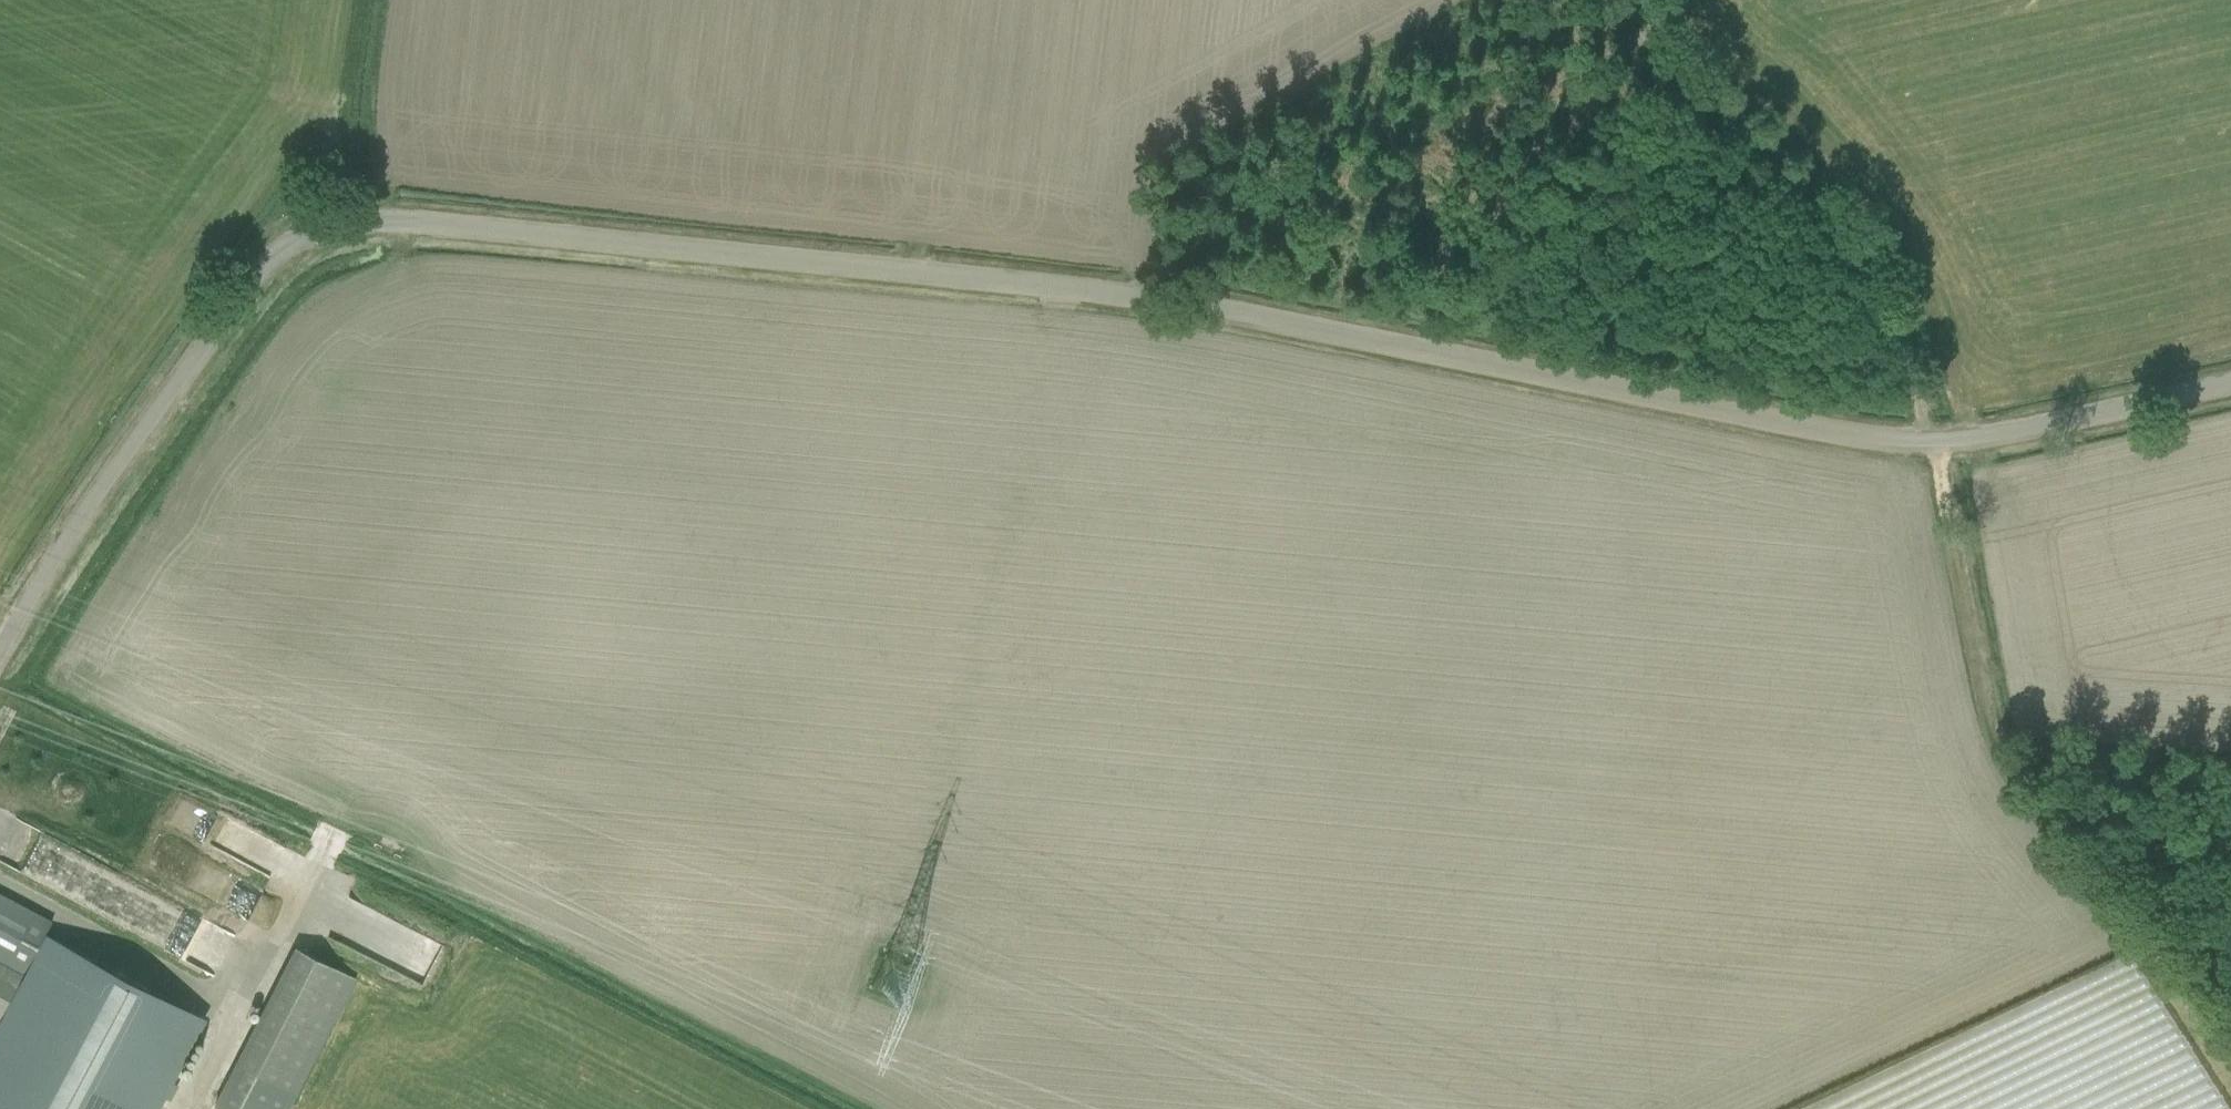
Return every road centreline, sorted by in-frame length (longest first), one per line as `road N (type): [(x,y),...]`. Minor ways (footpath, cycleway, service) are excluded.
road 1 (unclassified): [(0,657),(106,488),(269,267),(326,230),(389,219),(1185,314),(1882,445),(2005,434),(2230,384)]
road 2 (track): [(2230,1031),(2010,769),(1936,440),(1855,231),(1667,30),(1661,0)]
road 3 (track): [(326,230),(358,0)]

